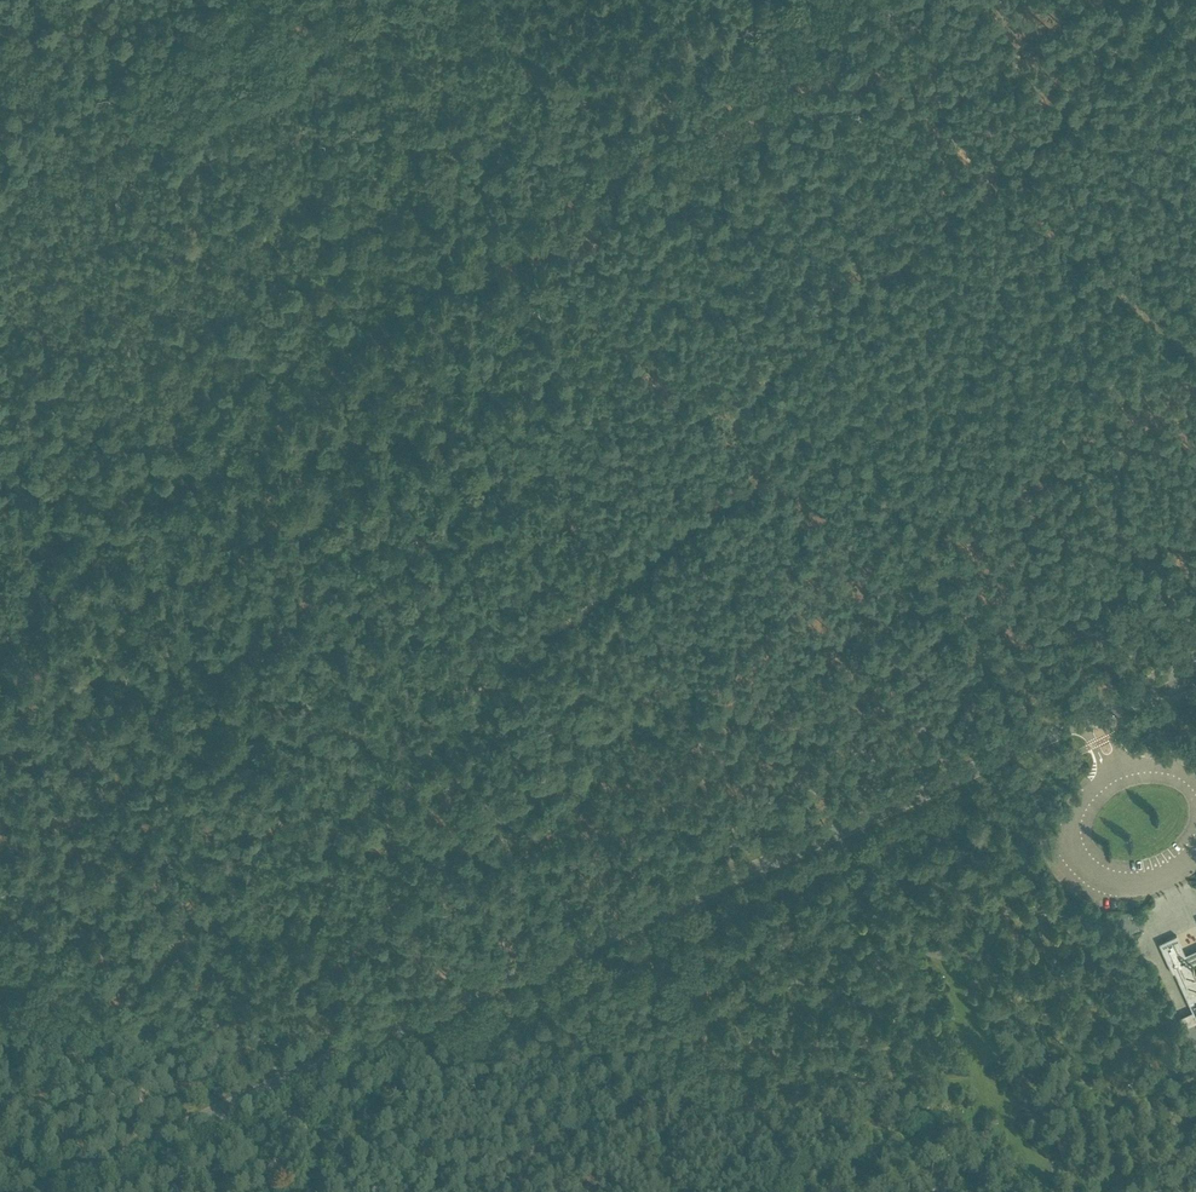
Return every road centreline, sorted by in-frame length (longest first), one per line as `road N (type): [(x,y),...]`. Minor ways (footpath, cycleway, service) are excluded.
road 1 (track): [(88,72),(380,340),(440,425),(445,502),(523,639),(644,950),(799,1191)]
road 2 (primary): [(1195,669),(33,1191)]
road 3 (track): [(0,684),(755,0)]
road 4 (track): [(1195,311),(895,570),(758,703),(711,763),(660,798),(595,819)]
road 5 (track): [(220,983),(373,827),(453,710),(523,639),(760,456)]
road 6 (track): [(1083,720),(1056,715),(760,456)]
road 7 (track): [(727,426),(989,174)]
road 8 (track): [(989,174),(1195,360)]
road 9 (track): [(989,174),(1186,0)]
road 10 (track): [(793,0),(989,174)]
road 11 (track): [(727,426),(544,257)]
road 12 (track): [(1026,687),(1064,631),(1195,516)]
road 13 (track): [(172,0),(0,146)]
road 14 (track): [(233,1019),(112,1061),(83,1057)]
road 15 (track): [(83,1057),(0,955)]
road 16 (track): [(78,614),(68,586),(0,524)]

